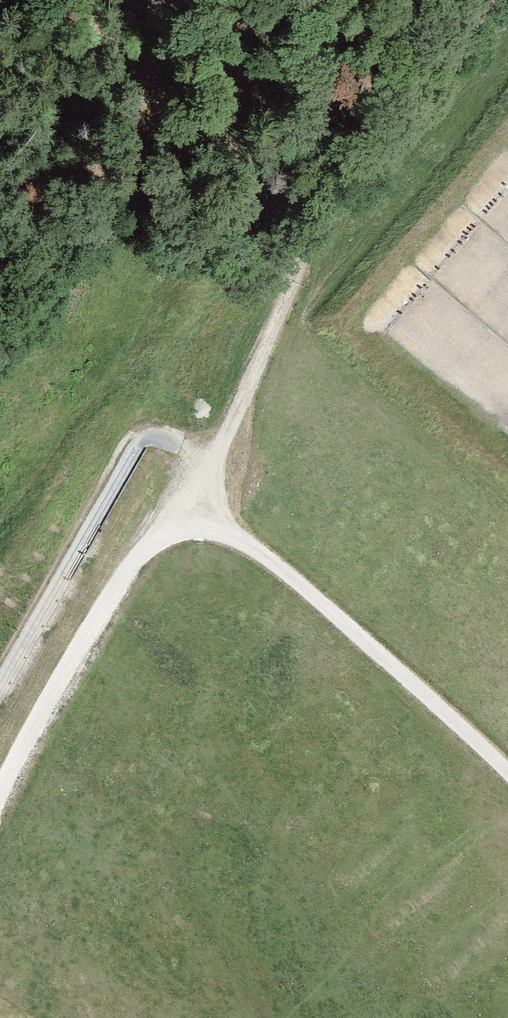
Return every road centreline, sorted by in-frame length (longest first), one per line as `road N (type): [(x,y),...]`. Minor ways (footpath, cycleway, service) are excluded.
road 1 (track): [(0,790),(125,579),(152,547),(186,532),(221,536),(279,564),(507,767)]
road 2 (track): [(216,456),(355,150),(502,0)]
road 3 (track): [(0,668),(120,451),(150,434),(216,456),(186,532)]

